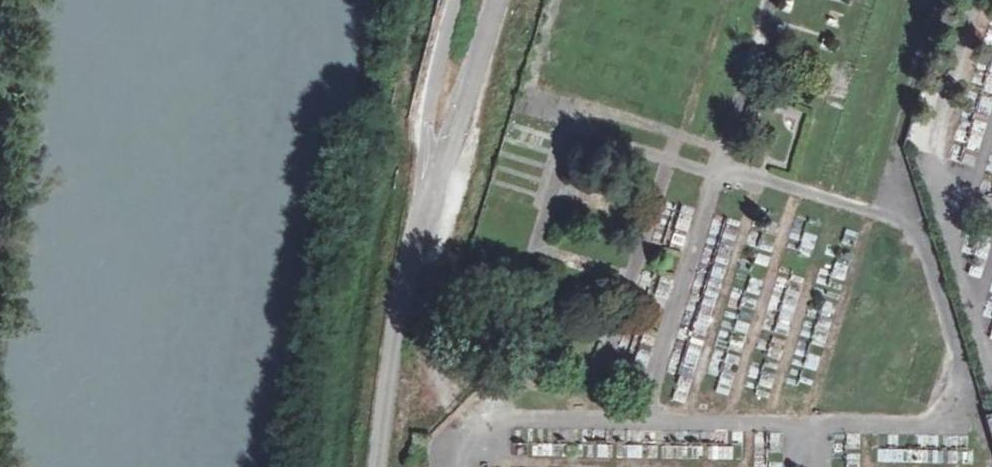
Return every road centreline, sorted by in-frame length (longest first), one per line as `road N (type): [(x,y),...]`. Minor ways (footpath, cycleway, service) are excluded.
road 1 (unclassified): [(498,0),(452,151),(408,248),(378,466)]
road 2 (track): [(450,396),(420,342),(408,248)]

